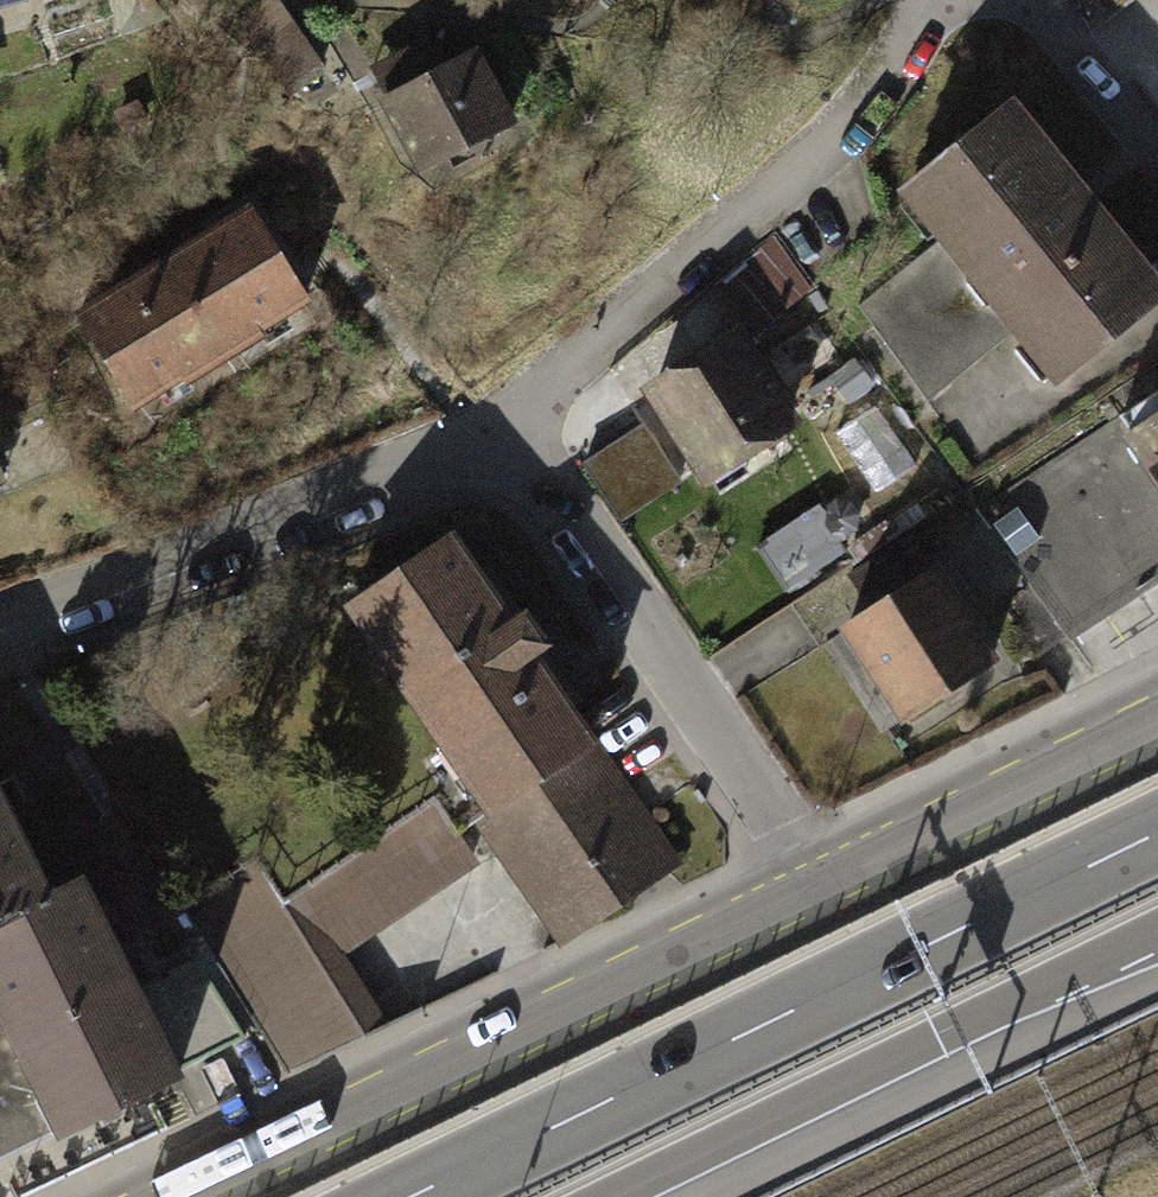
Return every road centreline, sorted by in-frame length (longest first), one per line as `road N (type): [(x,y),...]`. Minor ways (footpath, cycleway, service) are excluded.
road 1 (trunk): [(1157,852),(450,1196)]
road 2 (primary): [(821,886),(190,1196)]
road 3 (residential): [(503,436),(753,210),(943,0)]
road 4 (trunk): [(611,1196),(1157,927)]
road 5 (residential): [(821,886),(503,436)]
road 6 (residential): [(503,436),(89,613),(0,642)]
road 7 (primary): [(1157,722),(821,886)]
road 8 (residential): [(1040,0),(1157,149)]

